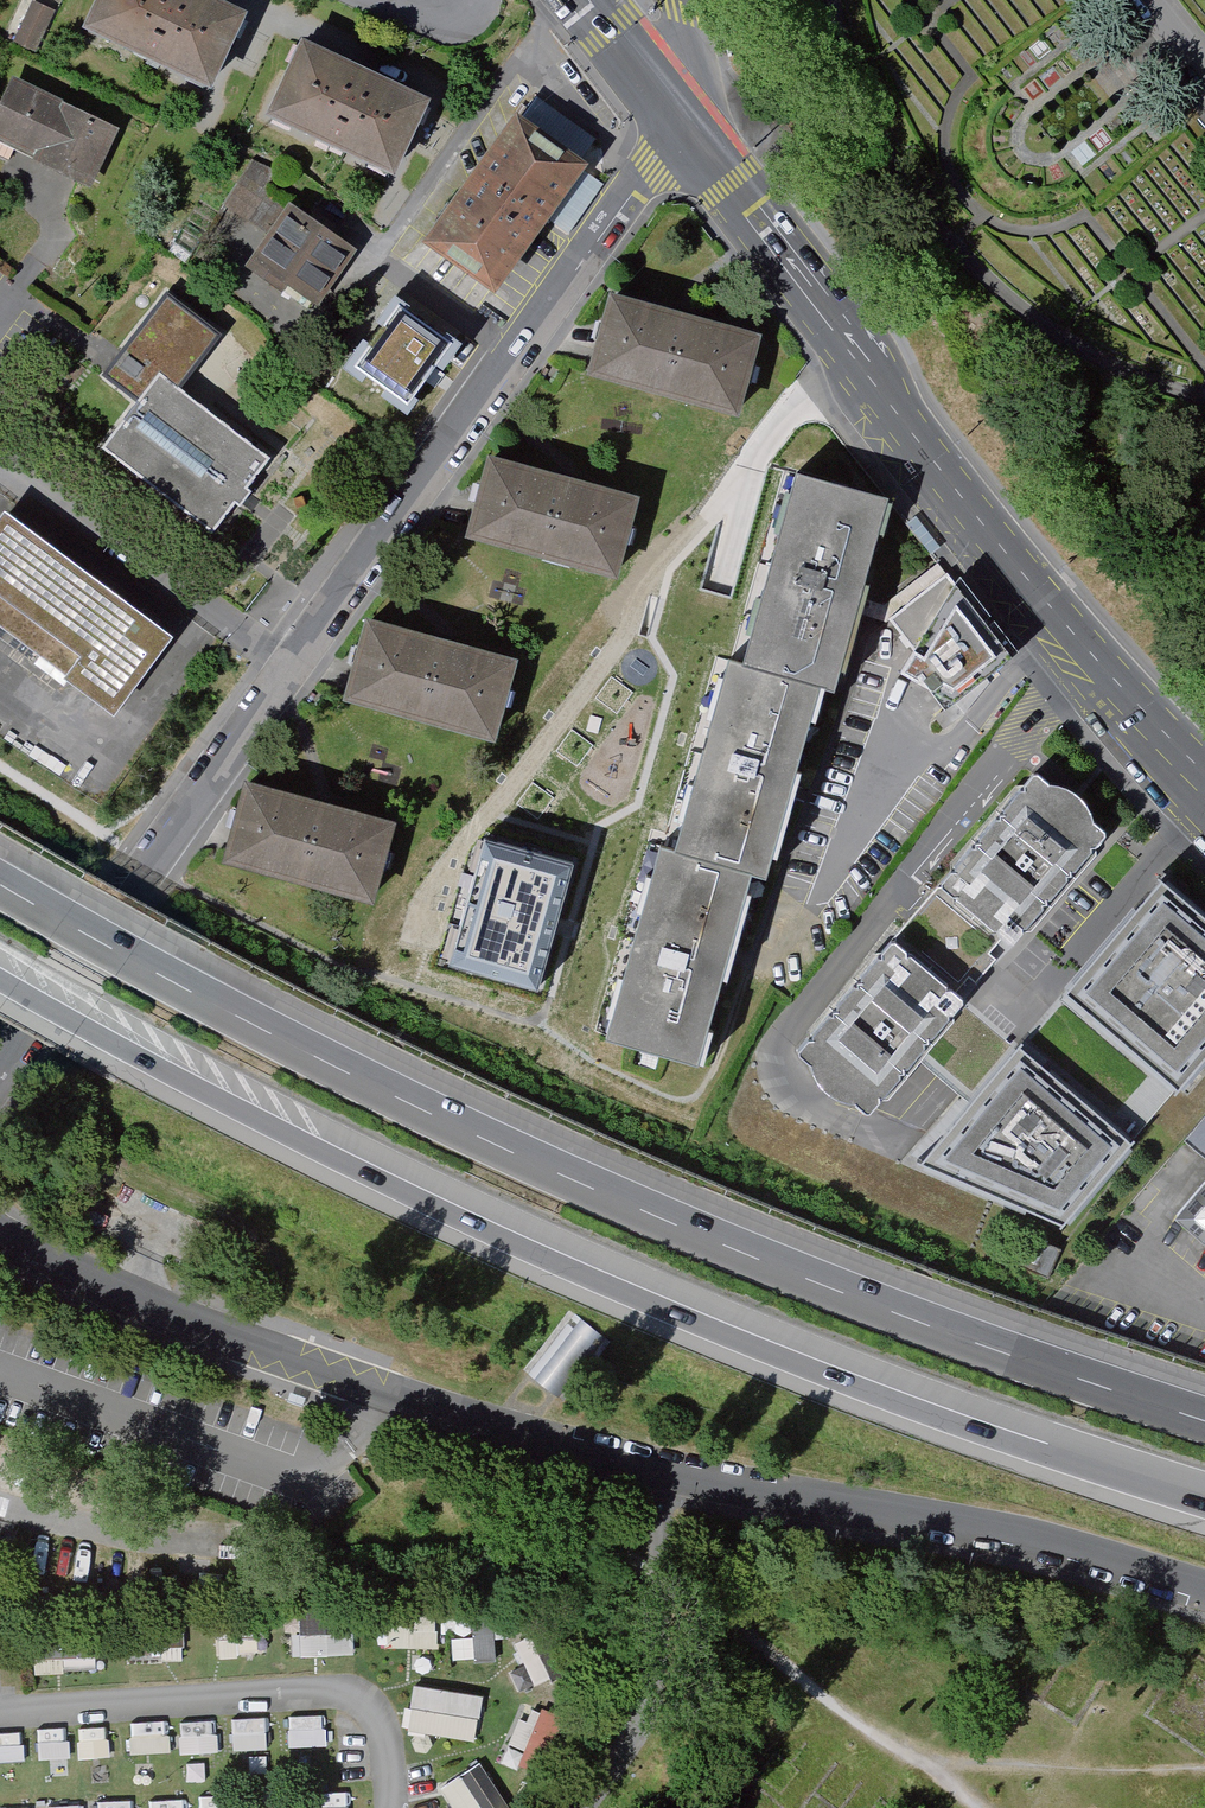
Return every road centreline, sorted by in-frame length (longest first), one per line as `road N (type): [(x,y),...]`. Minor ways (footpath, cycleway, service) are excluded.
road 1 (motorway): [(1204,1420),(883,1308),(607,1195),(306,1051),(0,883)]
road 2 (motorway): [(0,968),(241,1103),(579,1262),(964,1416),(1204,1496)]
road 3 (unclassified): [(1204,1590),(934,1522),(668,1472),(396,1395),(137,1305),(0,1236)]
road 4 (residential): [(0,1079),(685,125)]
road 5 (secondary): [(685,125),(1056,620),(1204,785)]
road 6 (residential): [(394,1807),(379,1717),(340,1692),(0,1712)]
road 7 (secondary): [(579,0),(685,125)]
road 8 (residential): [(685,125),(690,50),(671,0)]

